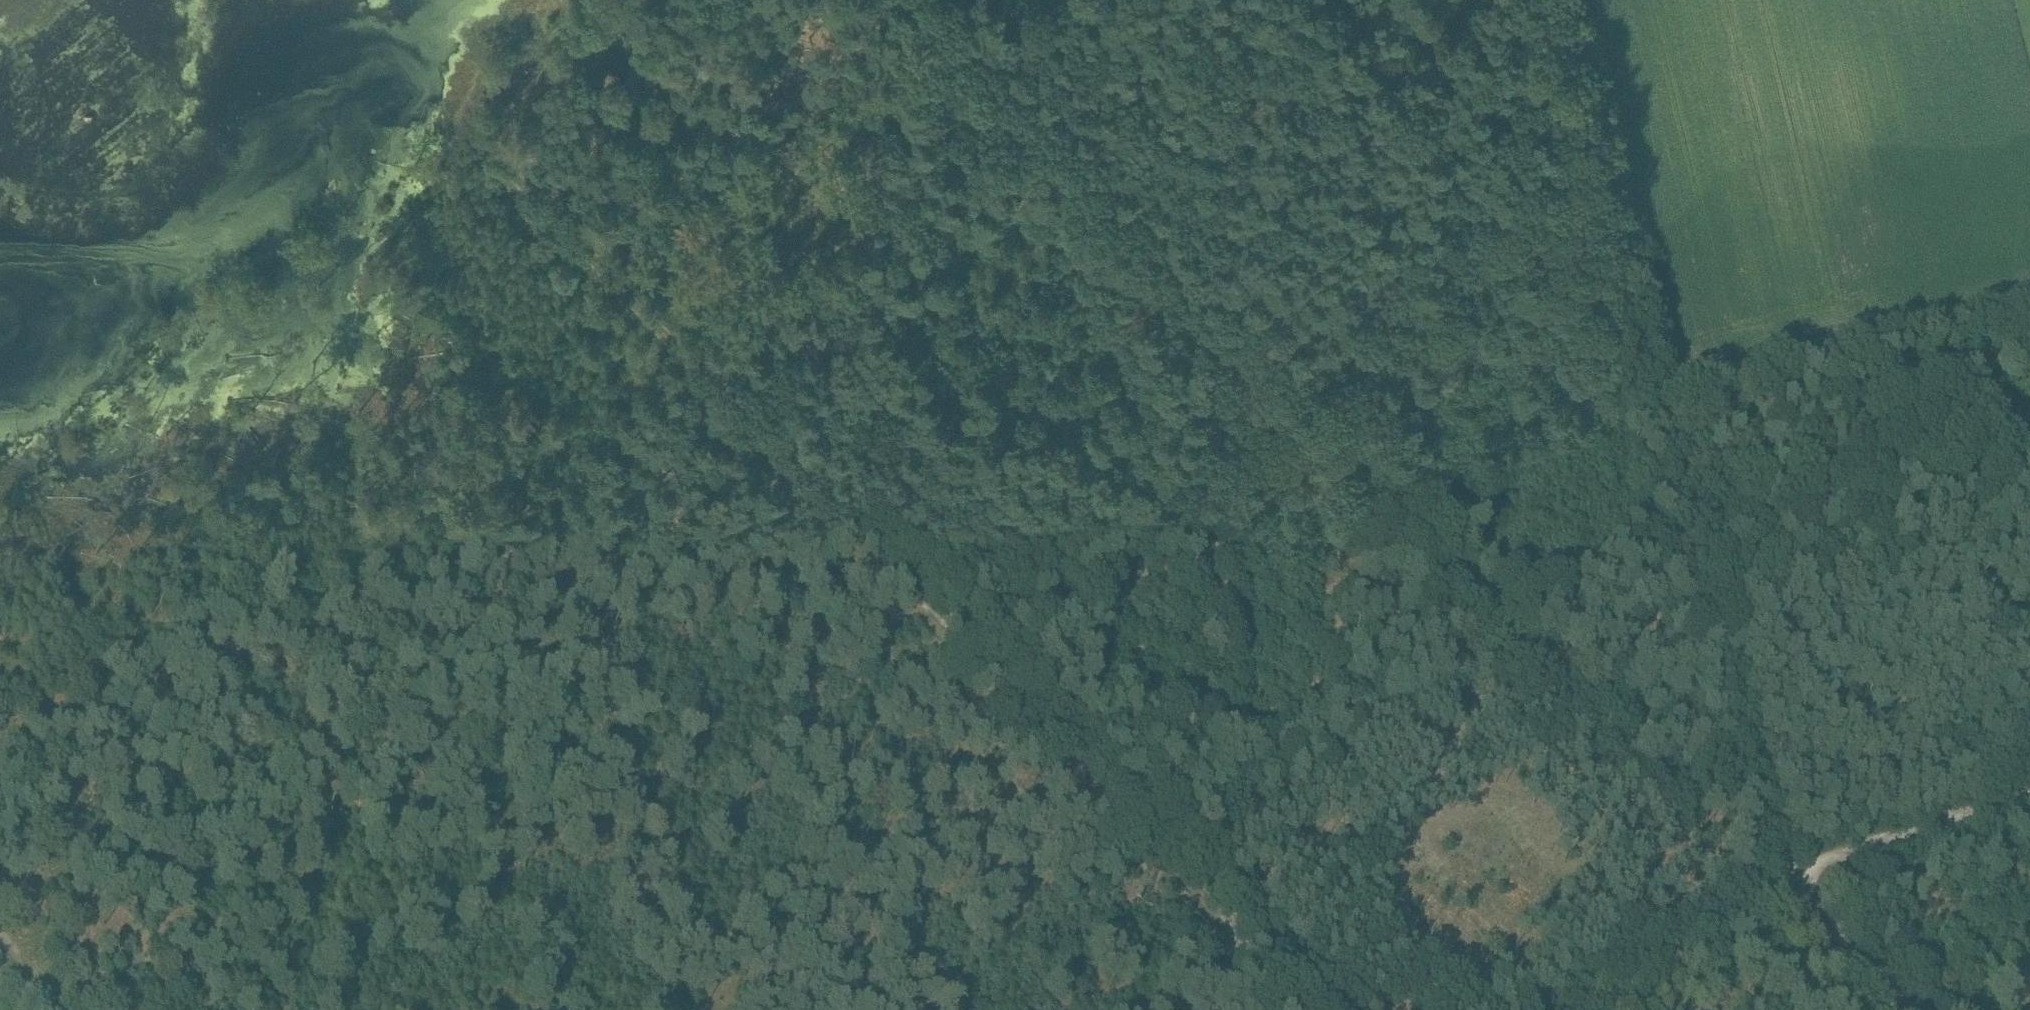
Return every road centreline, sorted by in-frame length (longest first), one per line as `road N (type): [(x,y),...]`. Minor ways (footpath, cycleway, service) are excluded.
road 1 (track): [(1909,1009),(1786,882),(1605,184),(1285,393),(916,0)]
road 2 (track): [(1313,1009),(450,105)]
road 3 (track): [(592,0),(450,105),(0,485)]
road 4 (track): [(2029,805),(1786,882),(1596,1009)]

